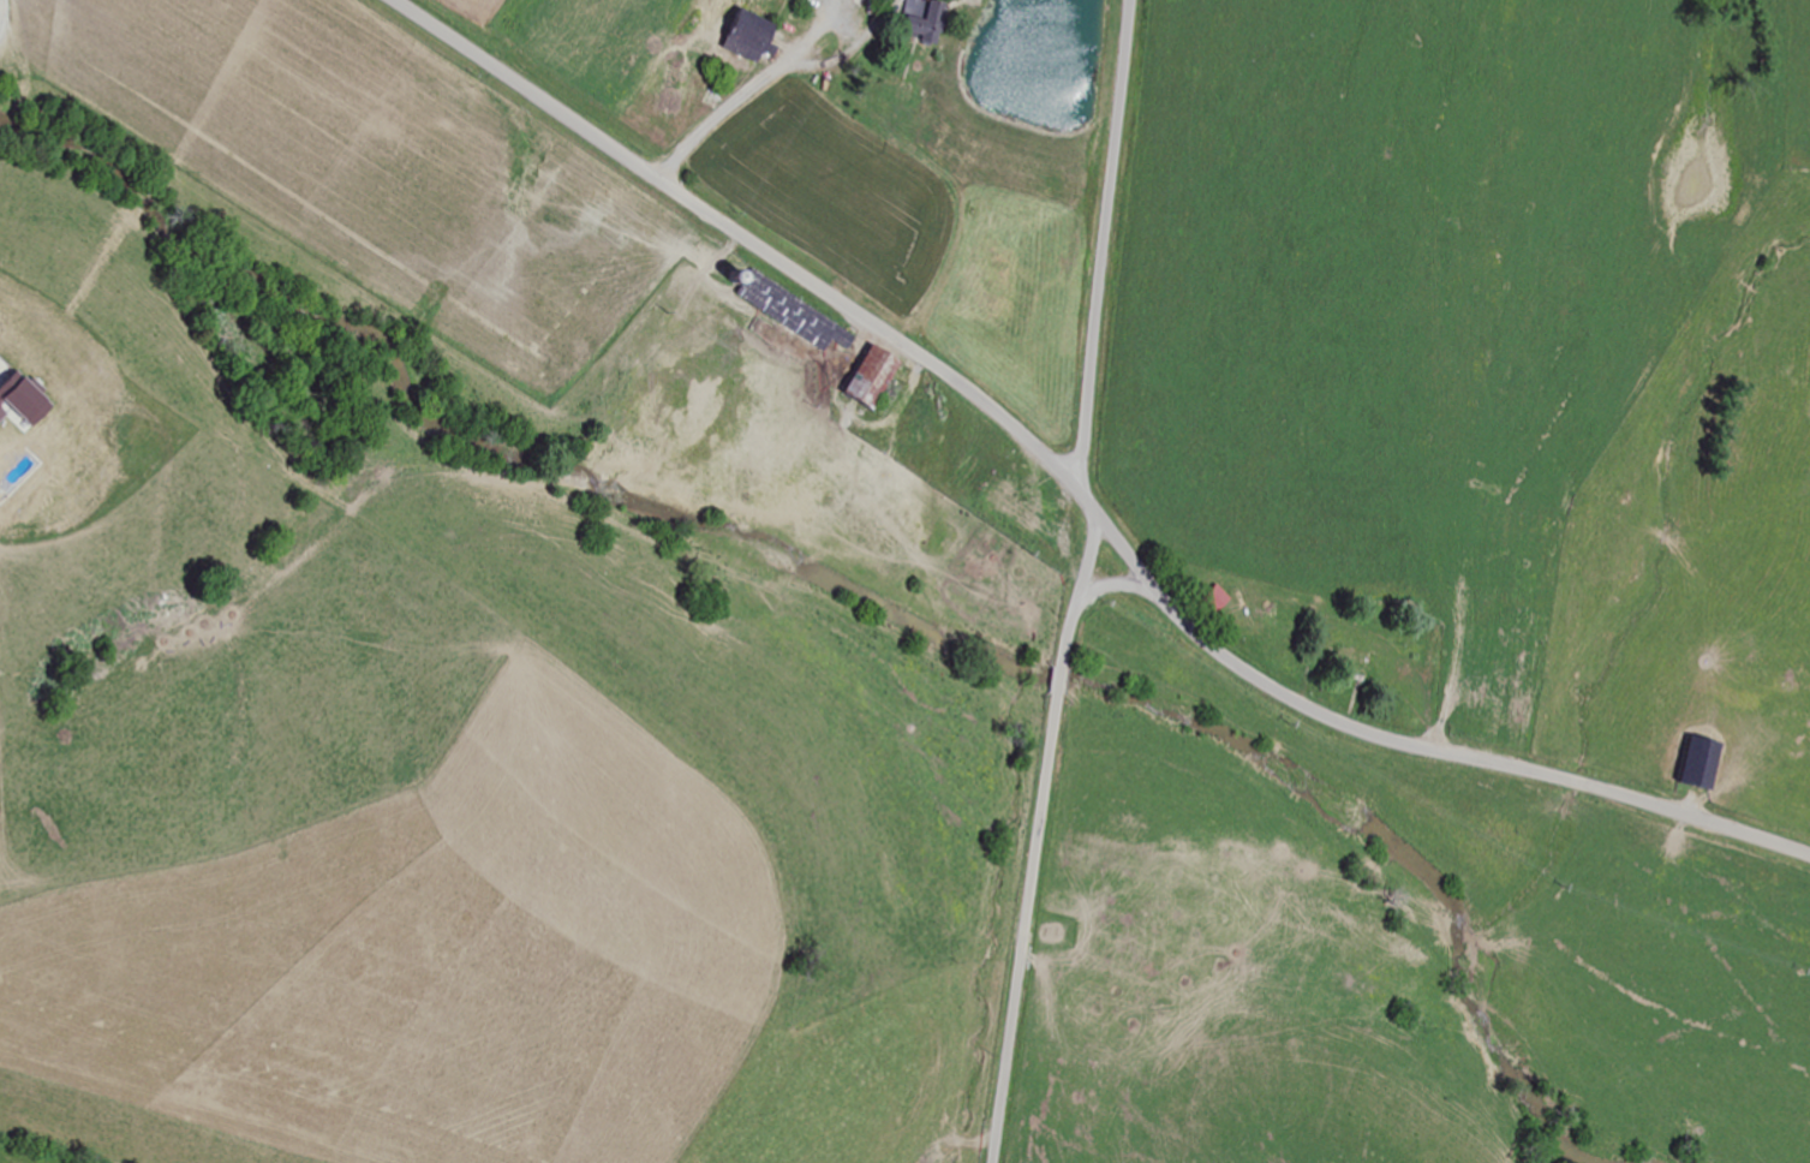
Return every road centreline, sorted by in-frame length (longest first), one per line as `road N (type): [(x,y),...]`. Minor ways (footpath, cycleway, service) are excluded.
road 1 (residential): [(1809,857),(1625,798),(1350,727),(1268,687),(1199,636),(1057,470),(960,383),(393,0)]
road 2 (residential): [(993,1162),(1057,698),(1099,519)]
road 3 (residential): [(1080,495),(1131,0)]

